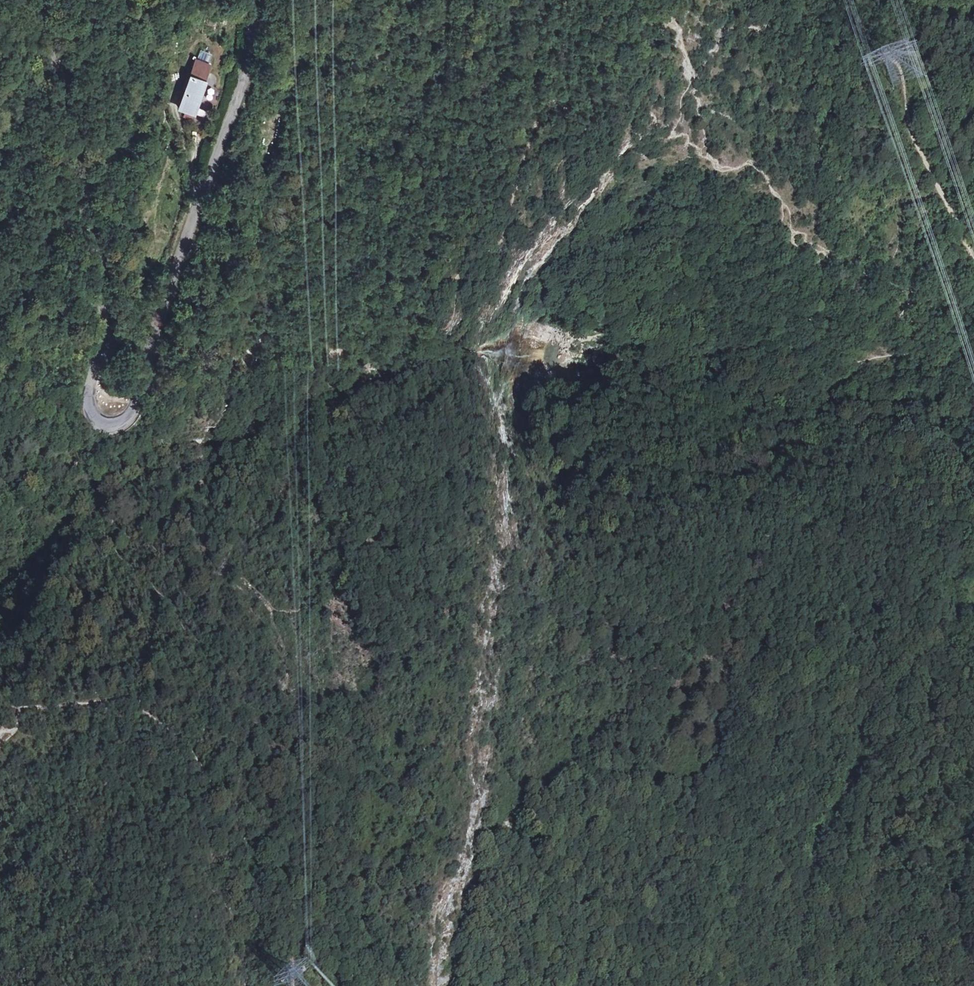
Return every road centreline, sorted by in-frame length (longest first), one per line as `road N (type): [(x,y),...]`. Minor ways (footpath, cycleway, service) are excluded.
road 1 (unclassified): [(250,0),(250,70),(134,402),(111,425),(93,418),(87,398),(106,321),(105,270),(40,0)]
road 2 (track): [(973,259),(908,128)]

